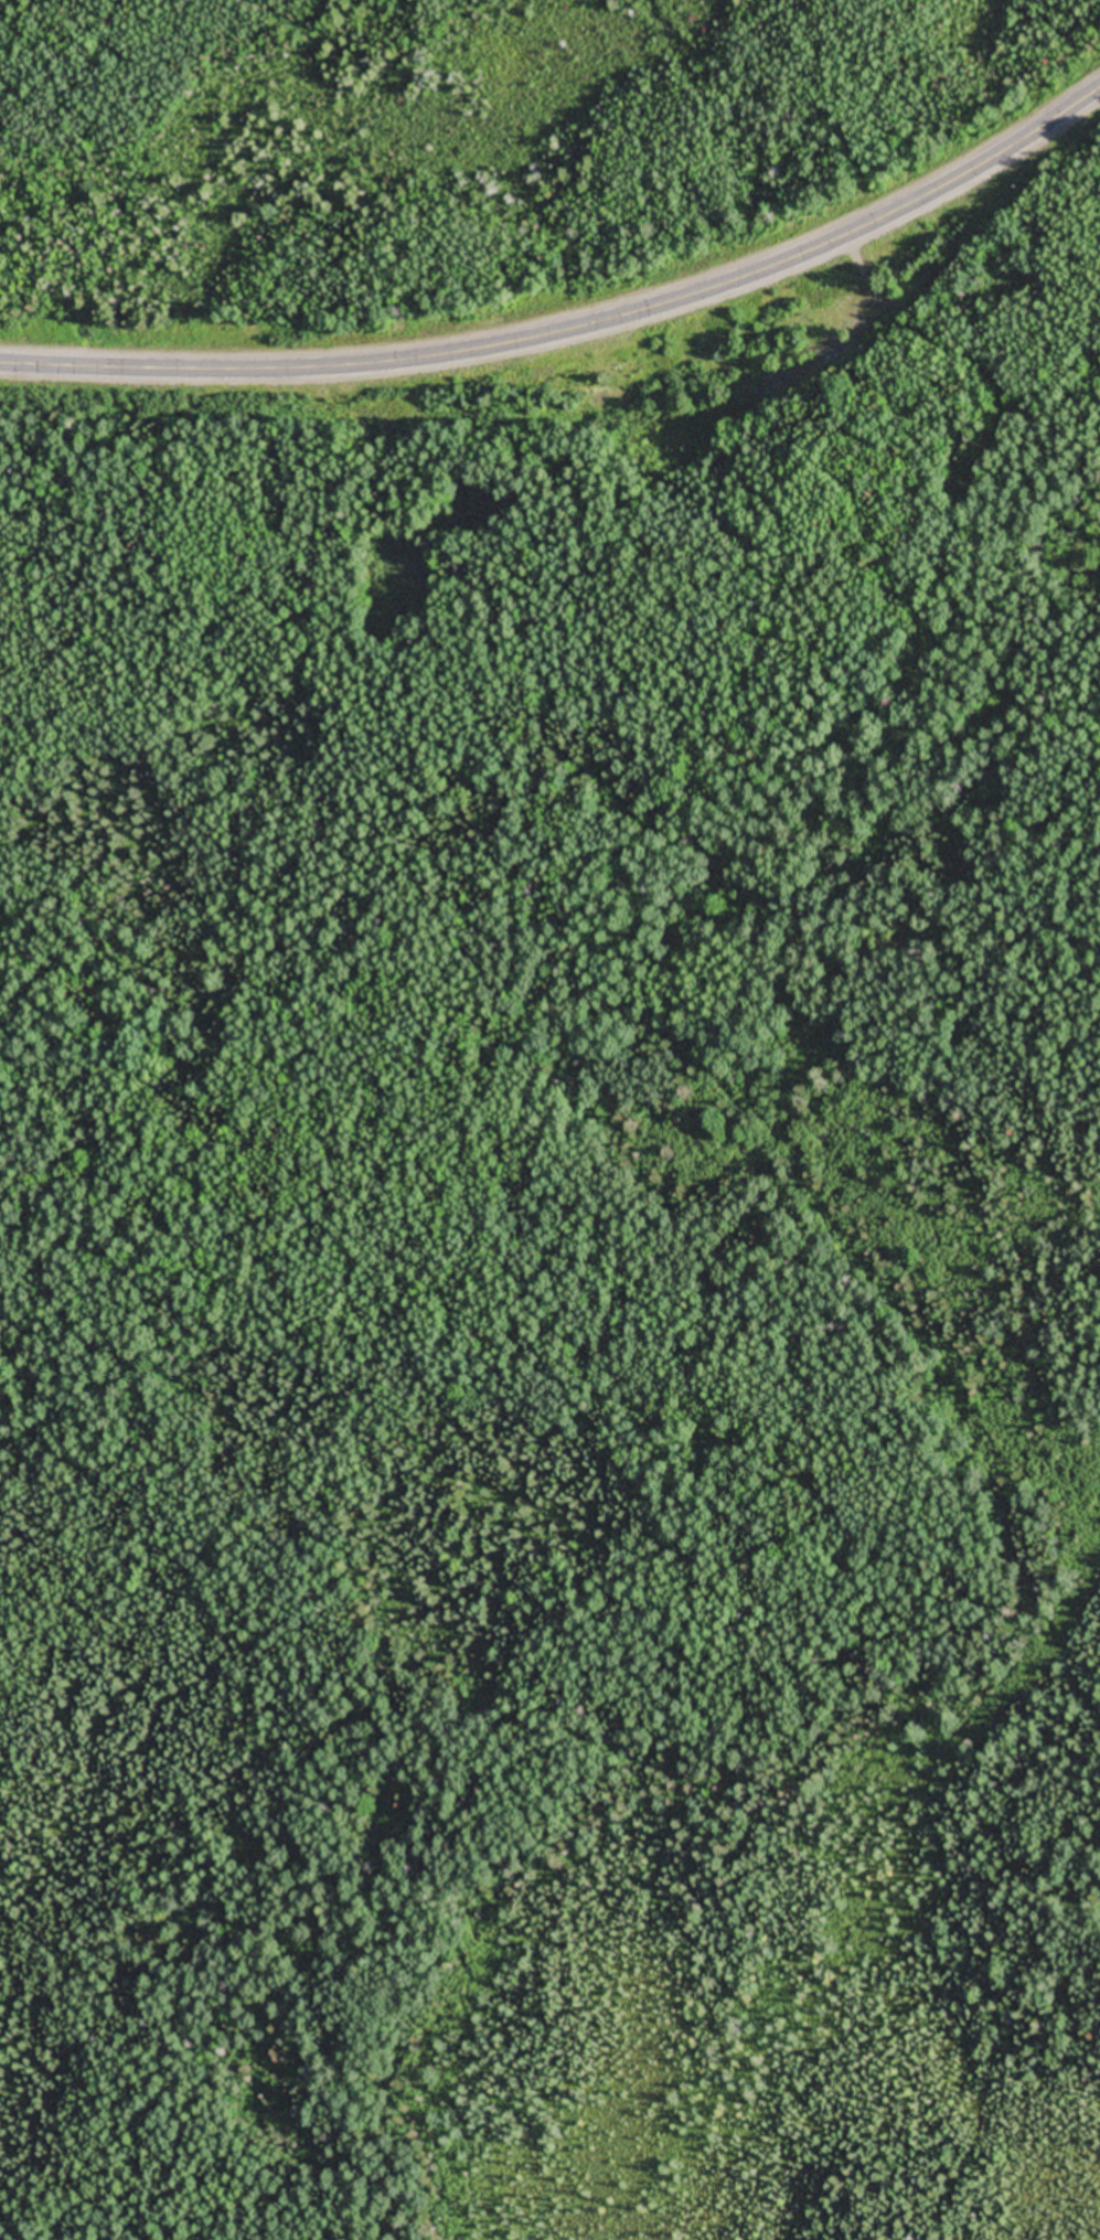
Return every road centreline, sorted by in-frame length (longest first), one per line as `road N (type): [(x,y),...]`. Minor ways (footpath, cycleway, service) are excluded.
road 1 (secondary): [(0,362),(328,367),(564,332),(716,288),(864,228),(1005,153),(1099,91)]

